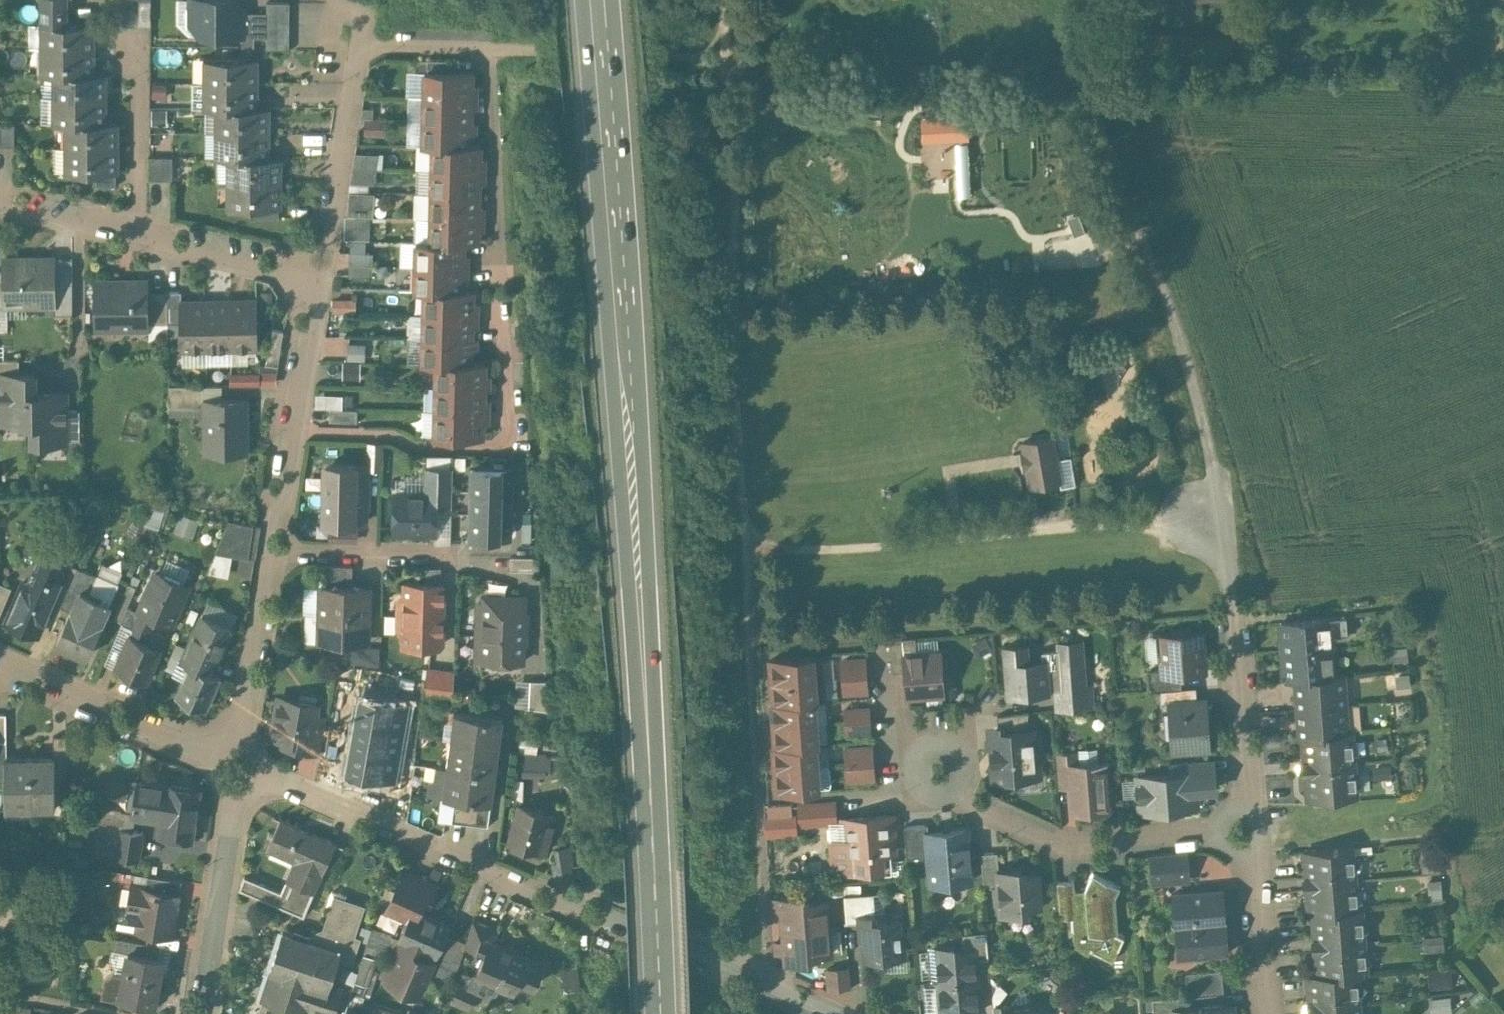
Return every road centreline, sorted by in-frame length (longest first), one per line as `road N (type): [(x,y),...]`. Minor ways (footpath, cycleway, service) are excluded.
road 1 (primary): [(592,0),(642,640),(659,1013)]
road 2 (residential): [(766,985),(240,766)]
road 3 (residential): [(240,766),(323,277)]
road 4 (residential): [(1250,825),(1064,845),(947,790),(938,766)]
road 5 (residential): [(1223,518),(1250,825)]
road 6 (residential): [(323,277),(363,17),(333,0)]
road 7 (residential): [(240,766),(0,659)]
road 8 (residential): [(205,1013),(240,766)]
road 9 (residential): [(149,237),(144,40)]
road 10 (residential): [(1250,825),(1266,1013)]
road 11 (residential): [(323,277),(149,237)]
road 12 (residential): [(149,237),(0,200)]

